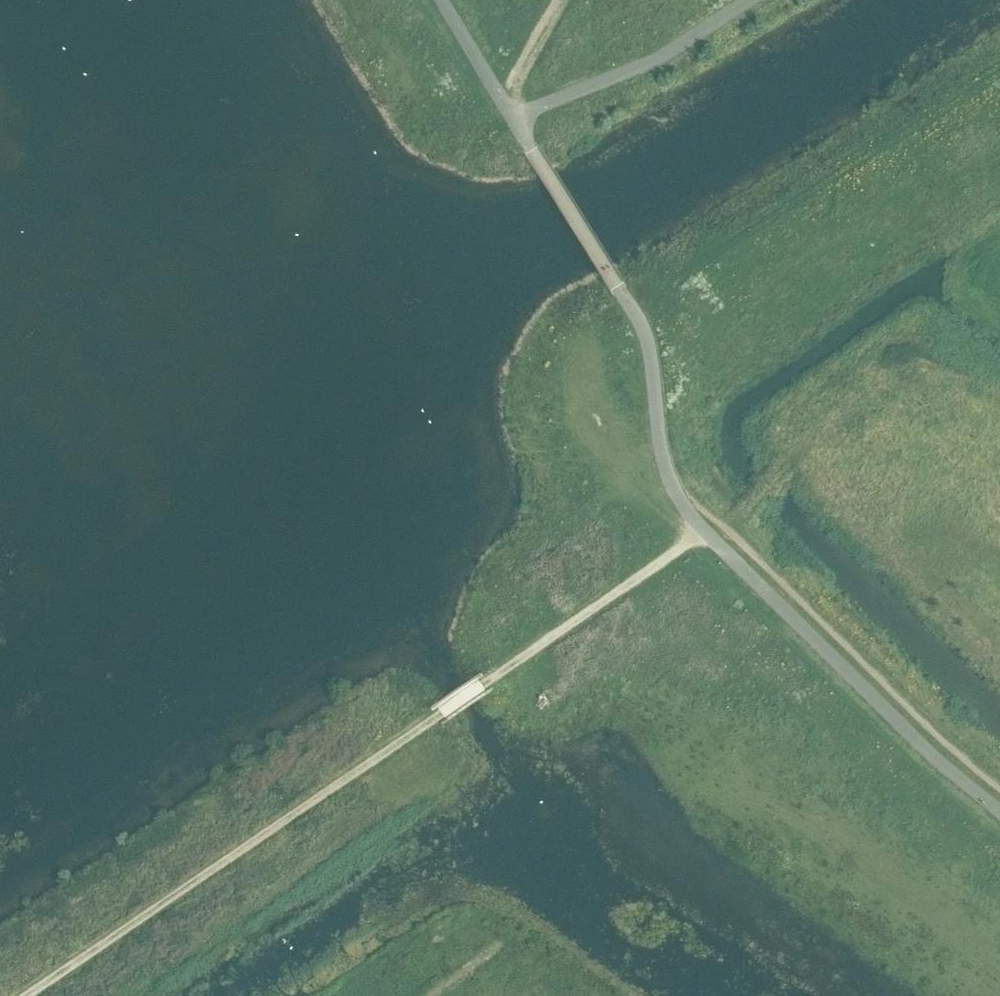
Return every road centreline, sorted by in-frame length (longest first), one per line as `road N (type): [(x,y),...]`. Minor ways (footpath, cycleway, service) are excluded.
road 1 (track): [(568,0),(526,73),(515,119)]

